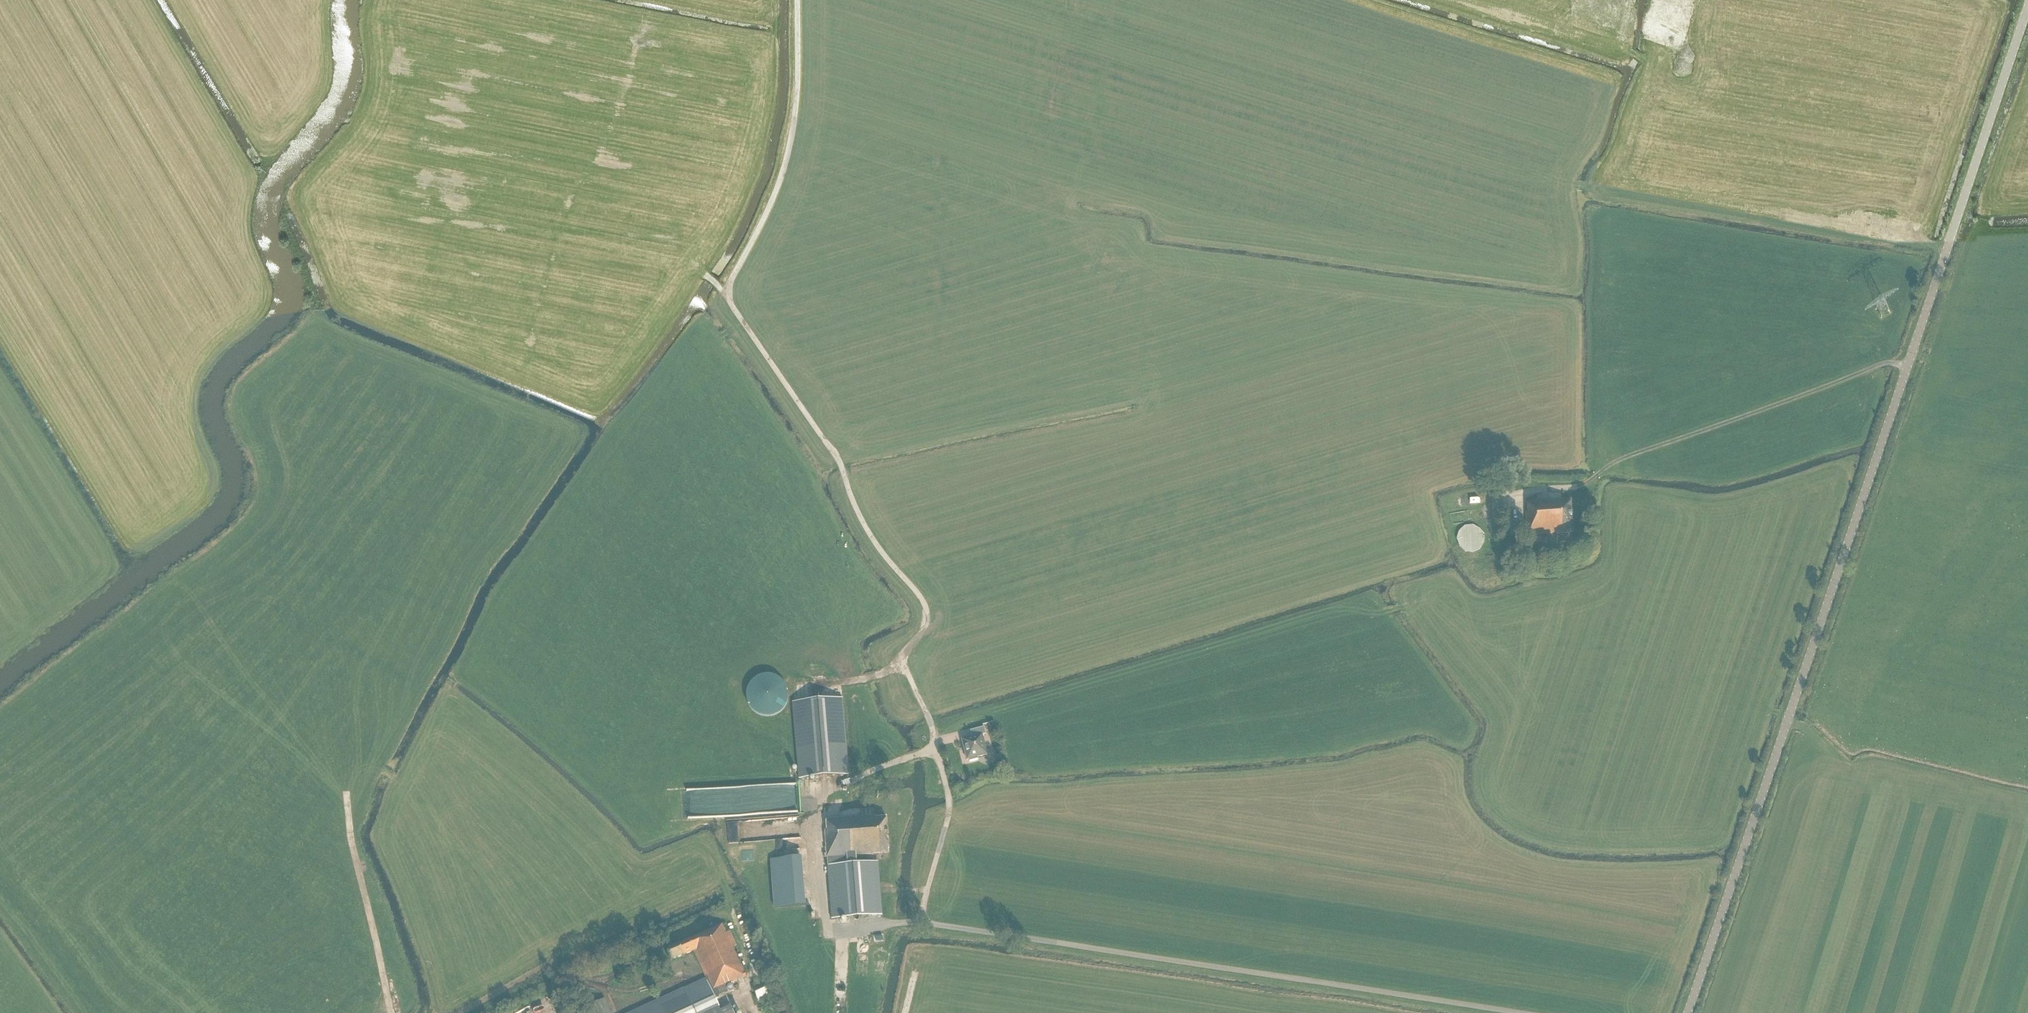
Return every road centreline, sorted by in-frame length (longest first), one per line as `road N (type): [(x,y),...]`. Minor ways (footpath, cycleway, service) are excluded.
road 1 (unclassified): [(1688,1012),(2027,8)]
road 2 (track): [(1907,366),(1887,363),(1613,463),(1577,487),(1547,489)]

